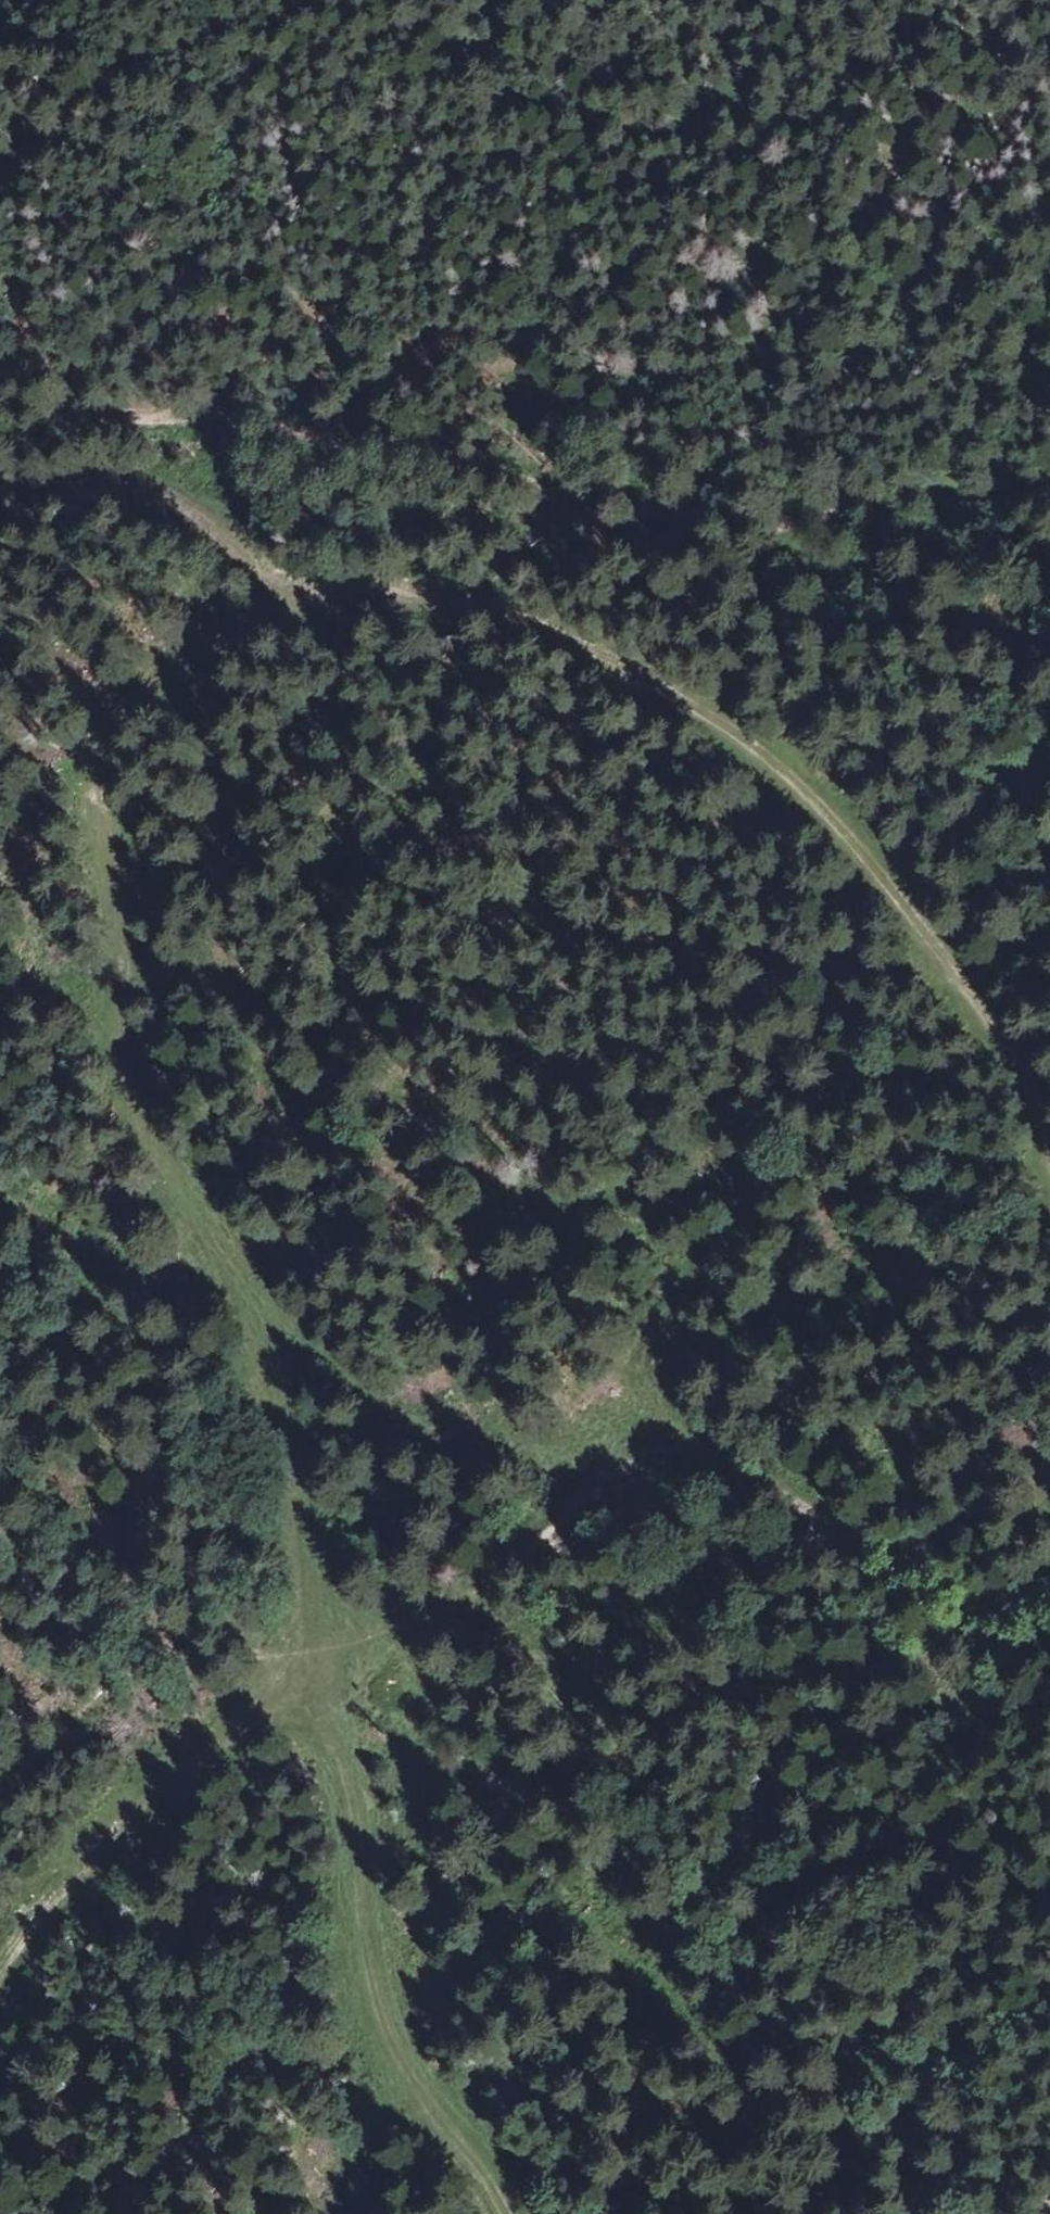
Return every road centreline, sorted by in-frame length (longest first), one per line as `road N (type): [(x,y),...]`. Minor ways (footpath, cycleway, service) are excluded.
road 1 (track): [(299,574),(250,617),(166,647),(104,697),(103,823),(151,1080),(262,1318),(307,1447),(327,1629)]
road 2 (track): [(1049,1116),(985,1009),(906,902),(830,806),(723,702),(490,580),(299,574)]
road 3 (track): [(327,1629),(364,1923),(405,2049),(530,2213)]
road 4 (track): [(0,1964),(76,1857),(327,1629)]
road 5 (track): [(299,574),(237,554),(189,500),(131,463),(9,420)]

